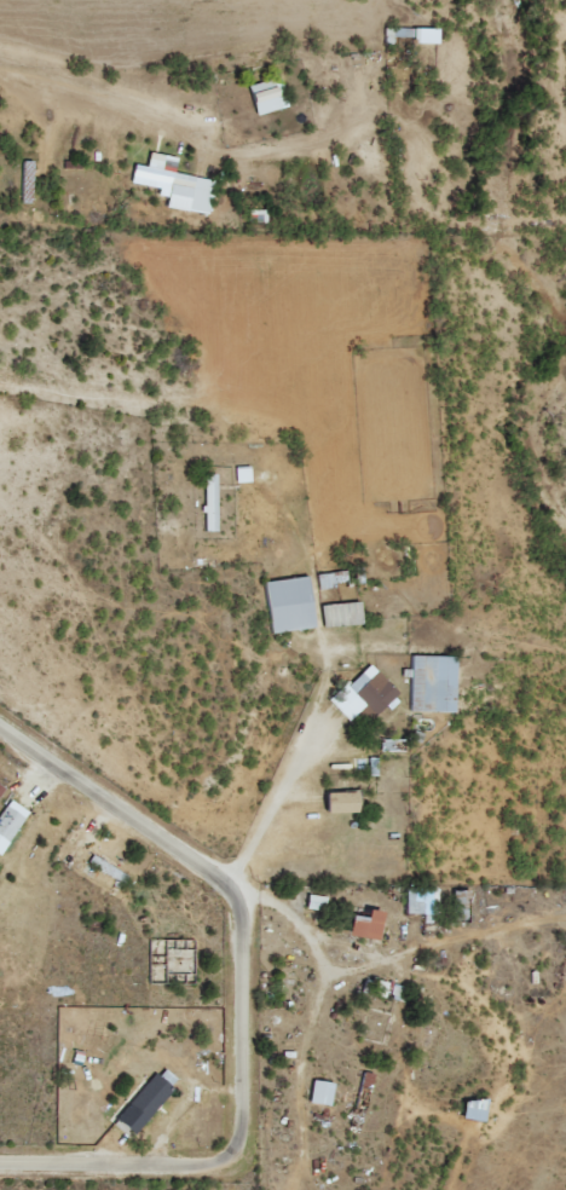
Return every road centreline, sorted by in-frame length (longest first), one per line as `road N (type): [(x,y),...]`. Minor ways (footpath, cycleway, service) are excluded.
road 1 (residential): [(236,1166),(242,902),(0,725)]
road 2 (residential): [(0,1164),(236,1166)]

